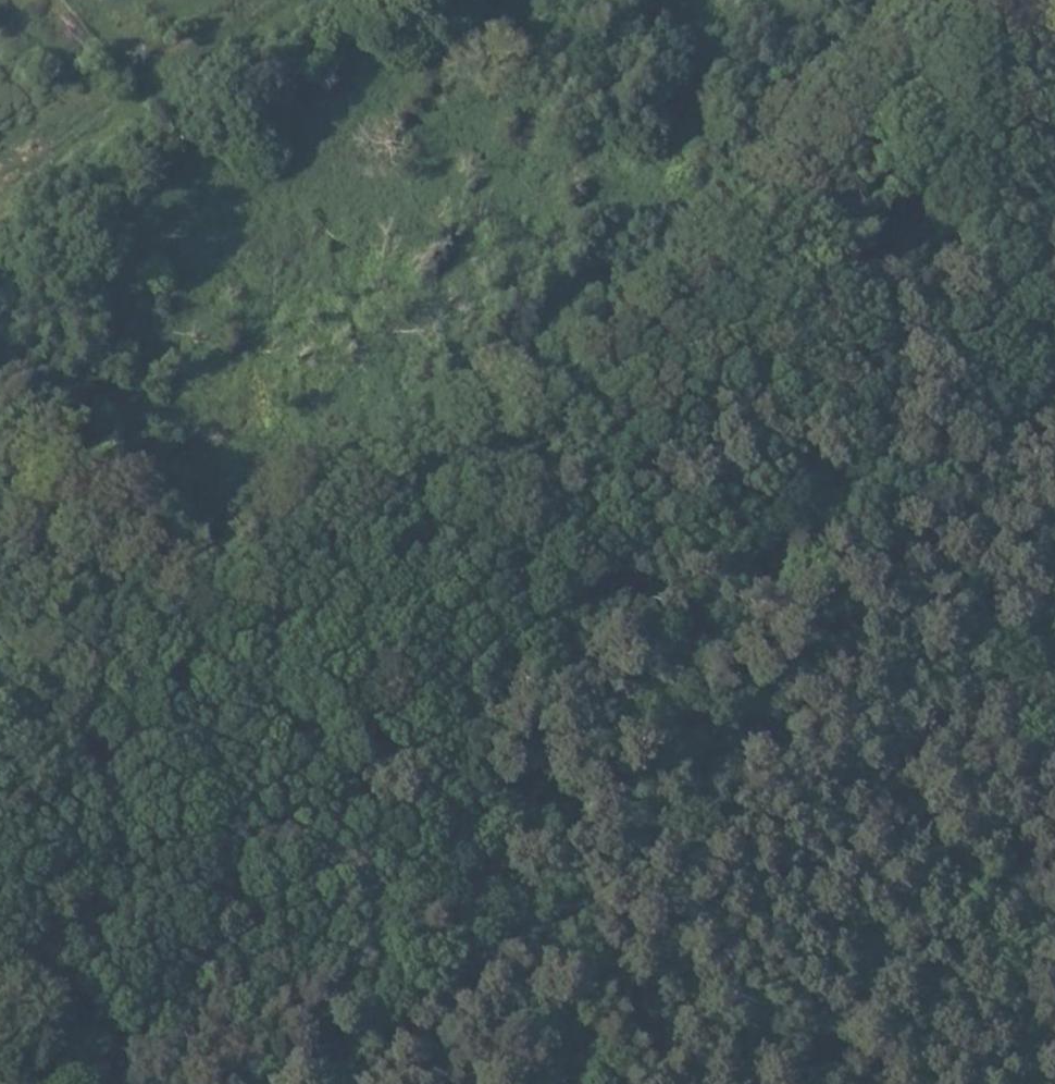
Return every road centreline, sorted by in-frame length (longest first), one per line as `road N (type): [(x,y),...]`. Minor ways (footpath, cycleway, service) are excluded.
road 1 (track): [(365,1083),(471,894),(698,592),(1054,308)]

